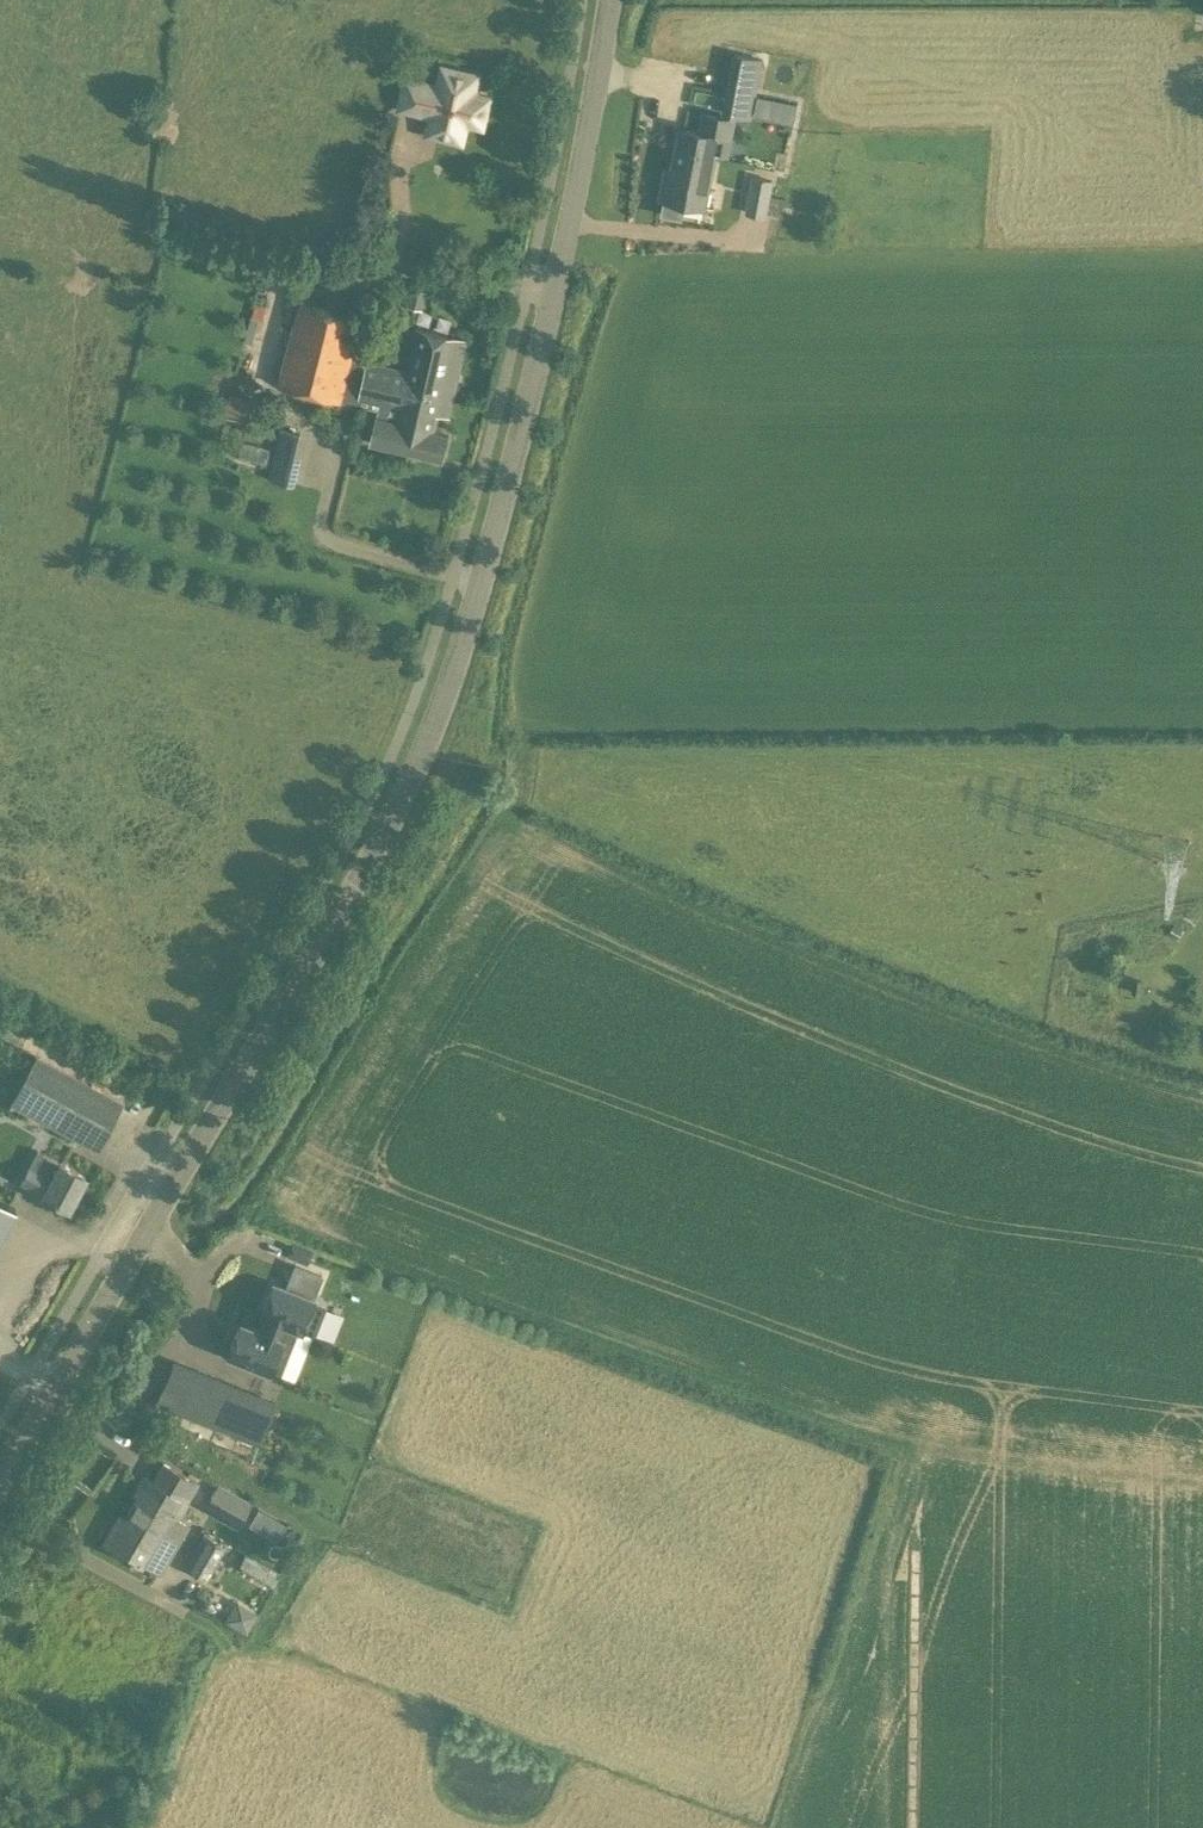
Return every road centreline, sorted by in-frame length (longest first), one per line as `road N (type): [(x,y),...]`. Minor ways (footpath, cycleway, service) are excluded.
road 1 (tertiary): [(0,1481),(359,891),(426,757),(477,607),(559,273),(612,0)]

